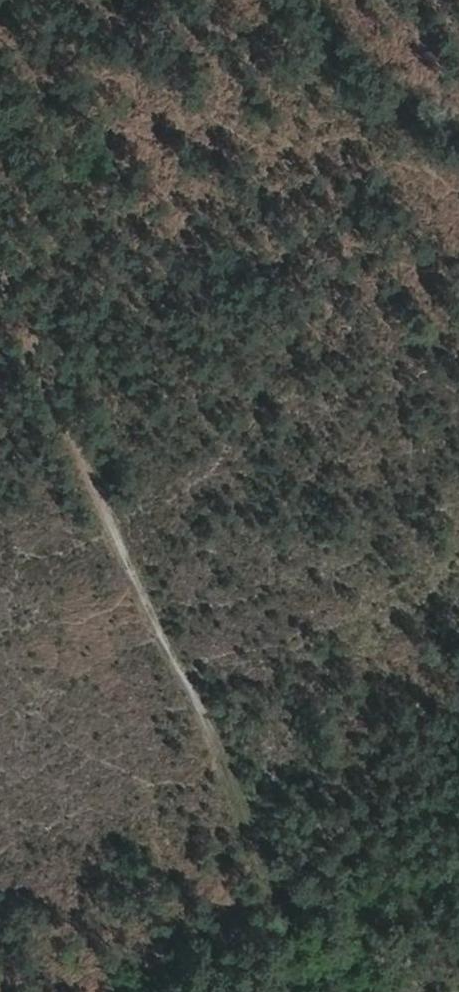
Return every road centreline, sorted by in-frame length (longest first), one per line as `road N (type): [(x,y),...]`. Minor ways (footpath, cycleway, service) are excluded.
road 1 (track): [(0,220),(66,355),(218,734),(354,991)]

